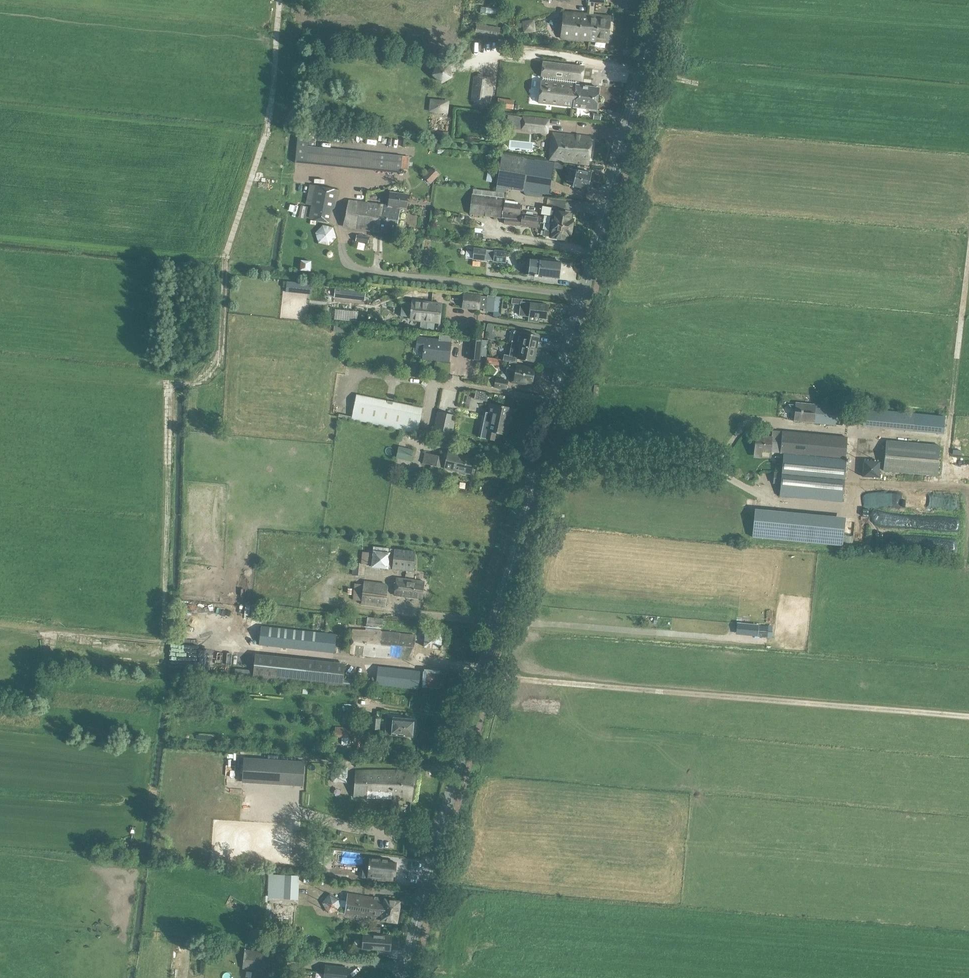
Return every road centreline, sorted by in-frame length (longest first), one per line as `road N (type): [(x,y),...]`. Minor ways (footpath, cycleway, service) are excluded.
road 1 (secondary): [(409,977),(583,295)]
road 2 (track): [(511,678),(968,718)]
road 3 (track): [(968,487),(913,485),(852,509),(780,503),(714,467),(749,419),(861,431)]
road 4 (secondary): [(583,295),(661,0)]
road 5 (track): [(497,620),(772,641)]
road 6 (residential): [(583,295),(361,268),(349,264),(342,246)]
road 7 (track): [(714,467),(541,451)]

